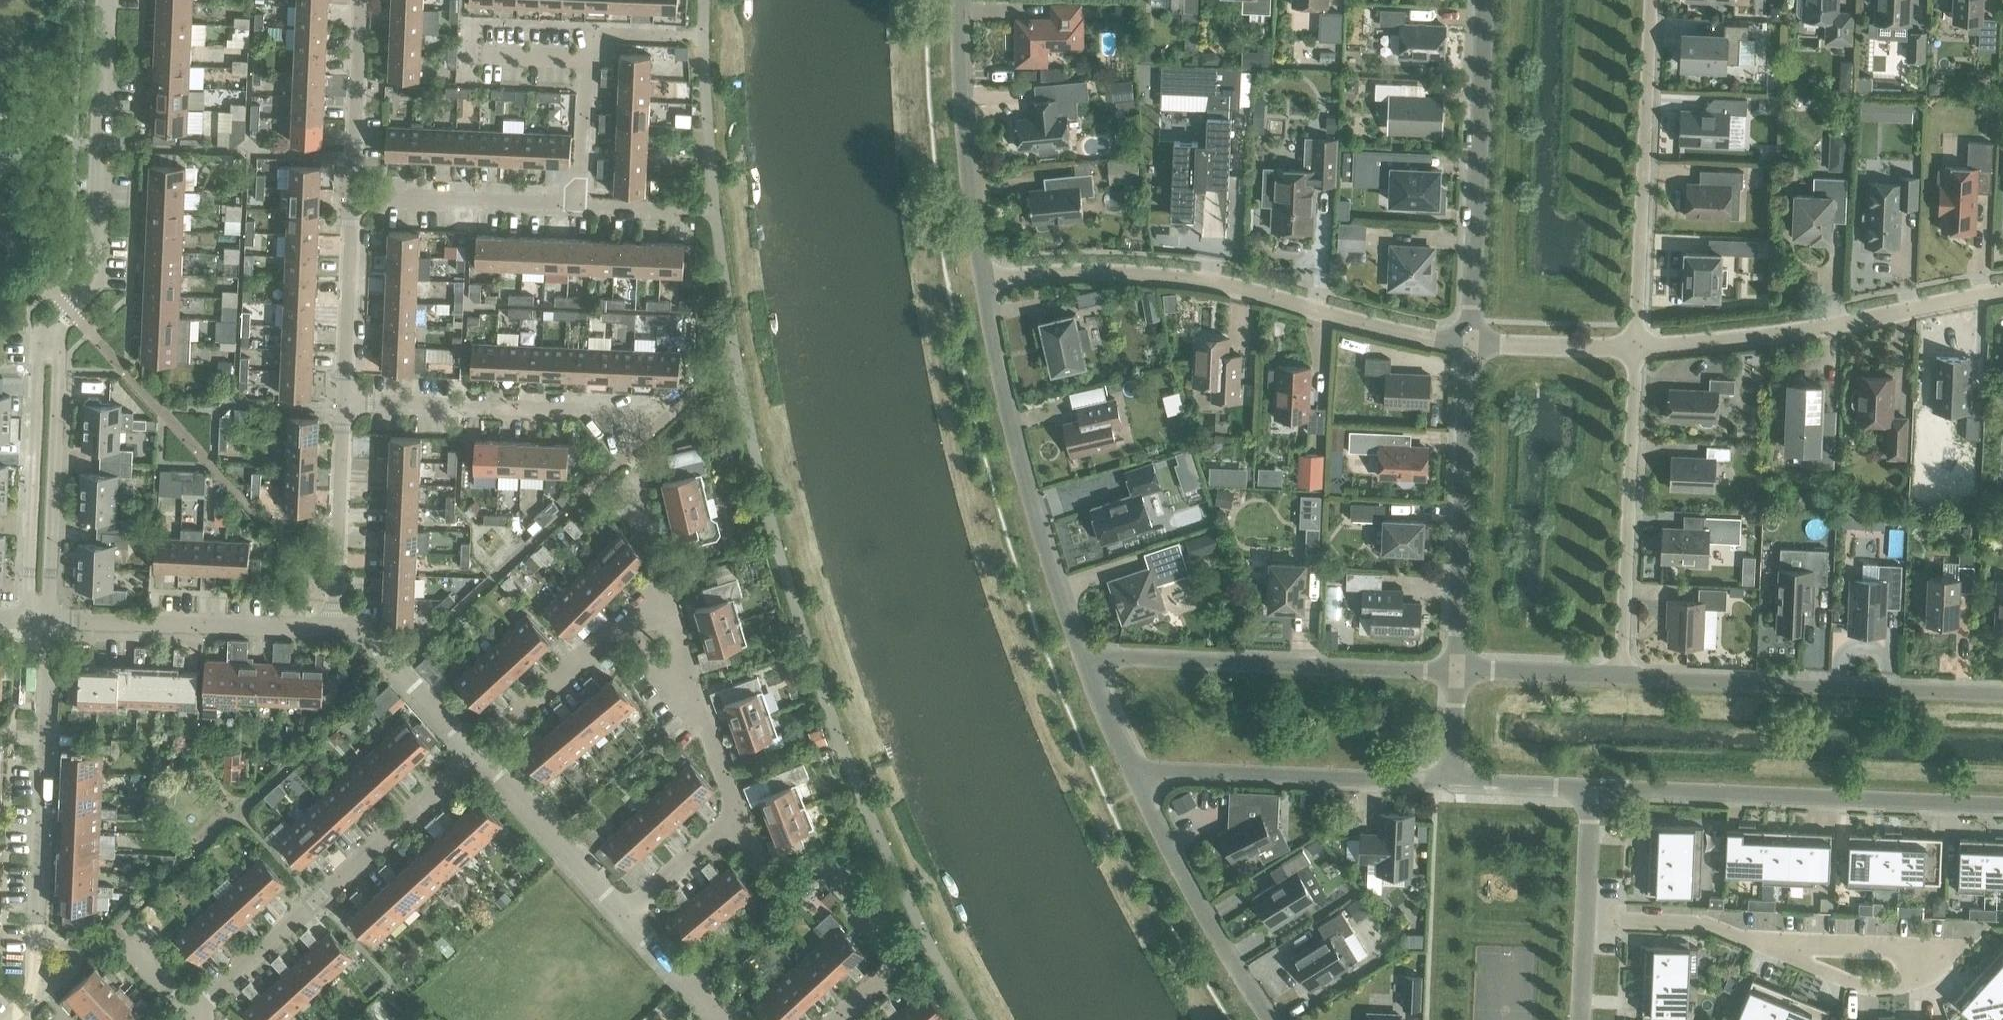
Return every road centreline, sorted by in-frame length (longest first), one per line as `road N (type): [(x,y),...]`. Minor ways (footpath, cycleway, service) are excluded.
road 1 (residential): [(985,277),(1106,268),(1221,283),(1465,344)]
road 2 (residential): [(12,1019),(34,997),(39,974),(48,616)]
road 3 (residential): [(1593,790),(2002,813)]
road 4 (residential): [(1083,656),(1037,523),(985,277)]
road 5 (residential): [(189,1015),(470,757)]
road 6 (residential): [(2002,695),(1626,680)]
road 7 (residential): [(1453,673),(1083,656)]
road 8 (residential): [(1637,350),(2002,296)]
road 9 (residential): [(49,334),(95,280),(107,0)]
road 10 (residential): [(1637,350),(1656,0)]
road 11 (residential): [(1485,0),(1465,344)]
road 12 (residential): [(1626,680),(1637,350)]
road 13 (residential): [(1465,344),(1453,673)]
road 14 (residential): [(1134,773),(1451,779)]
road 15 (residential): [(49,334),(33,373),(23,581),(48,616)]
road 16 (residential): [(341,624),(48,616)]
road 17 (residential): [(48,616),(62,368),(49,334)]
road 18 (residential): [(1271,1019),(1213,931),(1134,773)]
road 19 (residential): [(985,277),(962,100),(963,0)]
road 20 (residential): [(625,415),(347,403)]
road 21 (residential): [(470,757),(662,581)]
road 22 (residential): [(1772,943),(1931,955),(1924,977),(1860,990)]
road 23 (residential): [(740,814),(662,581)]
road 24 (residential): [(583,209),(353,199)]
road 25 (residential): [(622,922),(470,757)]
road 26 (residential): [(341,624),(347,403)]
road 27 (residential): [(347,403),(353,199)]
road 28 (residential): [(353,199),(359,0)]
road 29 (residential): [(1584,929),(1772,943)]
road 30 (residential): [(470,757),(341,624)]
road 31 (residential): [(1626,680),(1453,673)]
road 32 (residential): [(1465,344),(1637,350)]
road 33 (residential): [(622,922),(740,814)]
road 34 (residential): [(583,209),(590,53)]
road 35 (residential): [(1451,779),(1593,790)]
road 36 (residential): [(1584,929),(1593,790)]
road 37 (residential): [(662,581),(627,451)]
road 38 (residential): [(712,1019),(622,922)]
road 39 (residential): [(460,48),(590,53)]
road 40 (residential): [(1134,773),(1083,656)]

